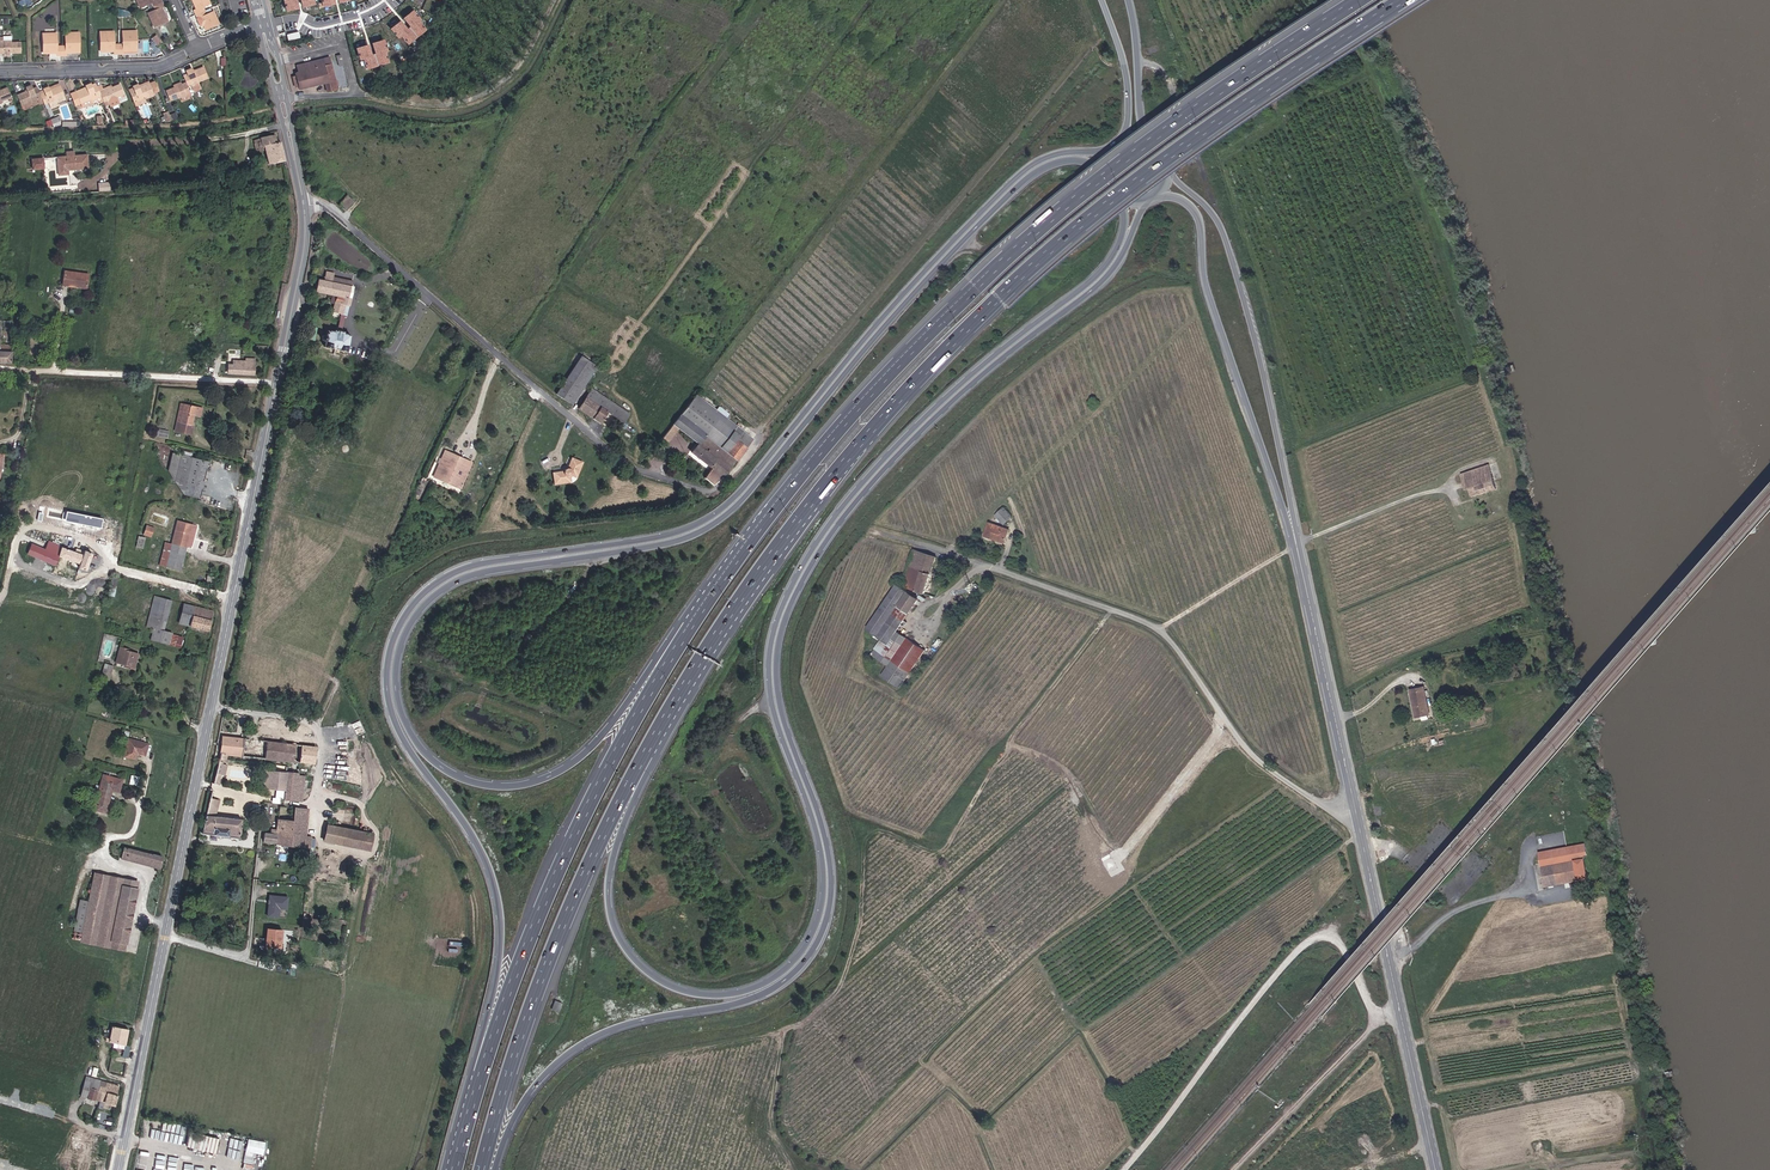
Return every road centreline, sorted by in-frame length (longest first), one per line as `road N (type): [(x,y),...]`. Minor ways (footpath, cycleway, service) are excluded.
road 1 (motorway): [(1114,149),(1057,155),(1025,171),(903,295),(729,504),(693,527),(651,539),(457,572),(414,602),(387,655),(396,725),(476,844),(497,904),(498,962),(478,1051),(481,1074)]
road 2 (motorway): [(1122,201),(1123,228),(1109,264),(897,445),(823,532),(779,611),(769,692),(816,829),(822,898),(799,955),(740,993),(709,995),(660,981),(625,948),(612,919),(614,850),(674,705)]
road 3 (motorway): [(691,625),(672,638),(592,747),(548,779),(477,783),(419,746),(402,714),(395,679),(405,637),(447,587),(504,568),(701,532),(733,512),(907,300),(1028,178),(1079,159),(1105,178)]
road 4 (motorway): [(485,1165),(542,1078),(579,1046),(640,1020),(762,995),(815,948),(831,877),(775,682),(789,607),(855,504),(903,449),(1104,282),(1148,203)]
road 5 (motorway): [(674,705),(848,459),(998,299),(1184,152),(1419,0)]
road 6 (secondary): [(118,1169),(301,263),(303,206)]
road 7 (motorway): [(1361,0),(1160,135),(977,287),(817,455),(691,625)]
road 8 (unclassified): [(715,490),(635,468),(328,208),(303,206)]
road 9 (motorway): [(485,1165),(554,947),(674,705)]
road 10 (motorway): [(691,625),(581,820),(481,1074)]
road 11 (unclassified): [(1355,810),(1331,810),(1248,755),(1153,628),(981,566)]
road 12 (tertiary): [(1295,538),(1233,249),(1213,213),(1170,169)]
road 13 (tertiary): [(1158,197),(1188,204),(1201,222),(1206,288),(1295,538)]
road 14 (tertiary): [(1435,1169),(1355,810)]
road 15 (track): [(314,1169),(346,984),(335,970),(248,956)]
road 16 (tertiary): [(1355,810),(1295,538)]
road 17 (residential): [(200,48),(140,66),(0,73)]
road 18 (track): [(1390,966),(1451,915),(1527,890)]
road 19 (secondary): [(1102,0),(1127,73),(1130,121),(1121,143)]
road 20 (secondary): [(1152,142),(1143,119),(1133,0)]
road 21 (residential): [(268,23),(295,18),(323,25),(389,0)]

